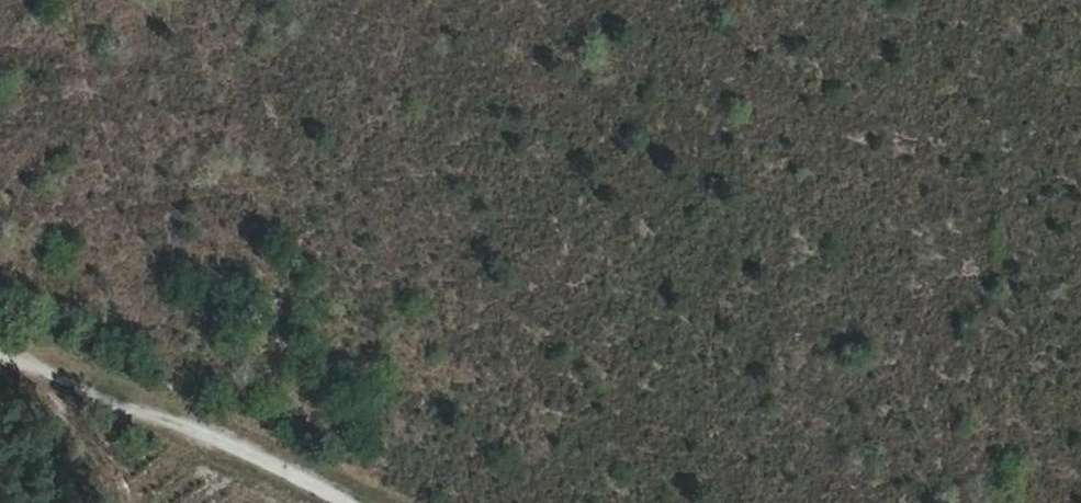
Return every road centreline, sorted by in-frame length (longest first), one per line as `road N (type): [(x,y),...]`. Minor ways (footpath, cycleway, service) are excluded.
road 1 (track): [(346,502),(187,416),(0,336)]

